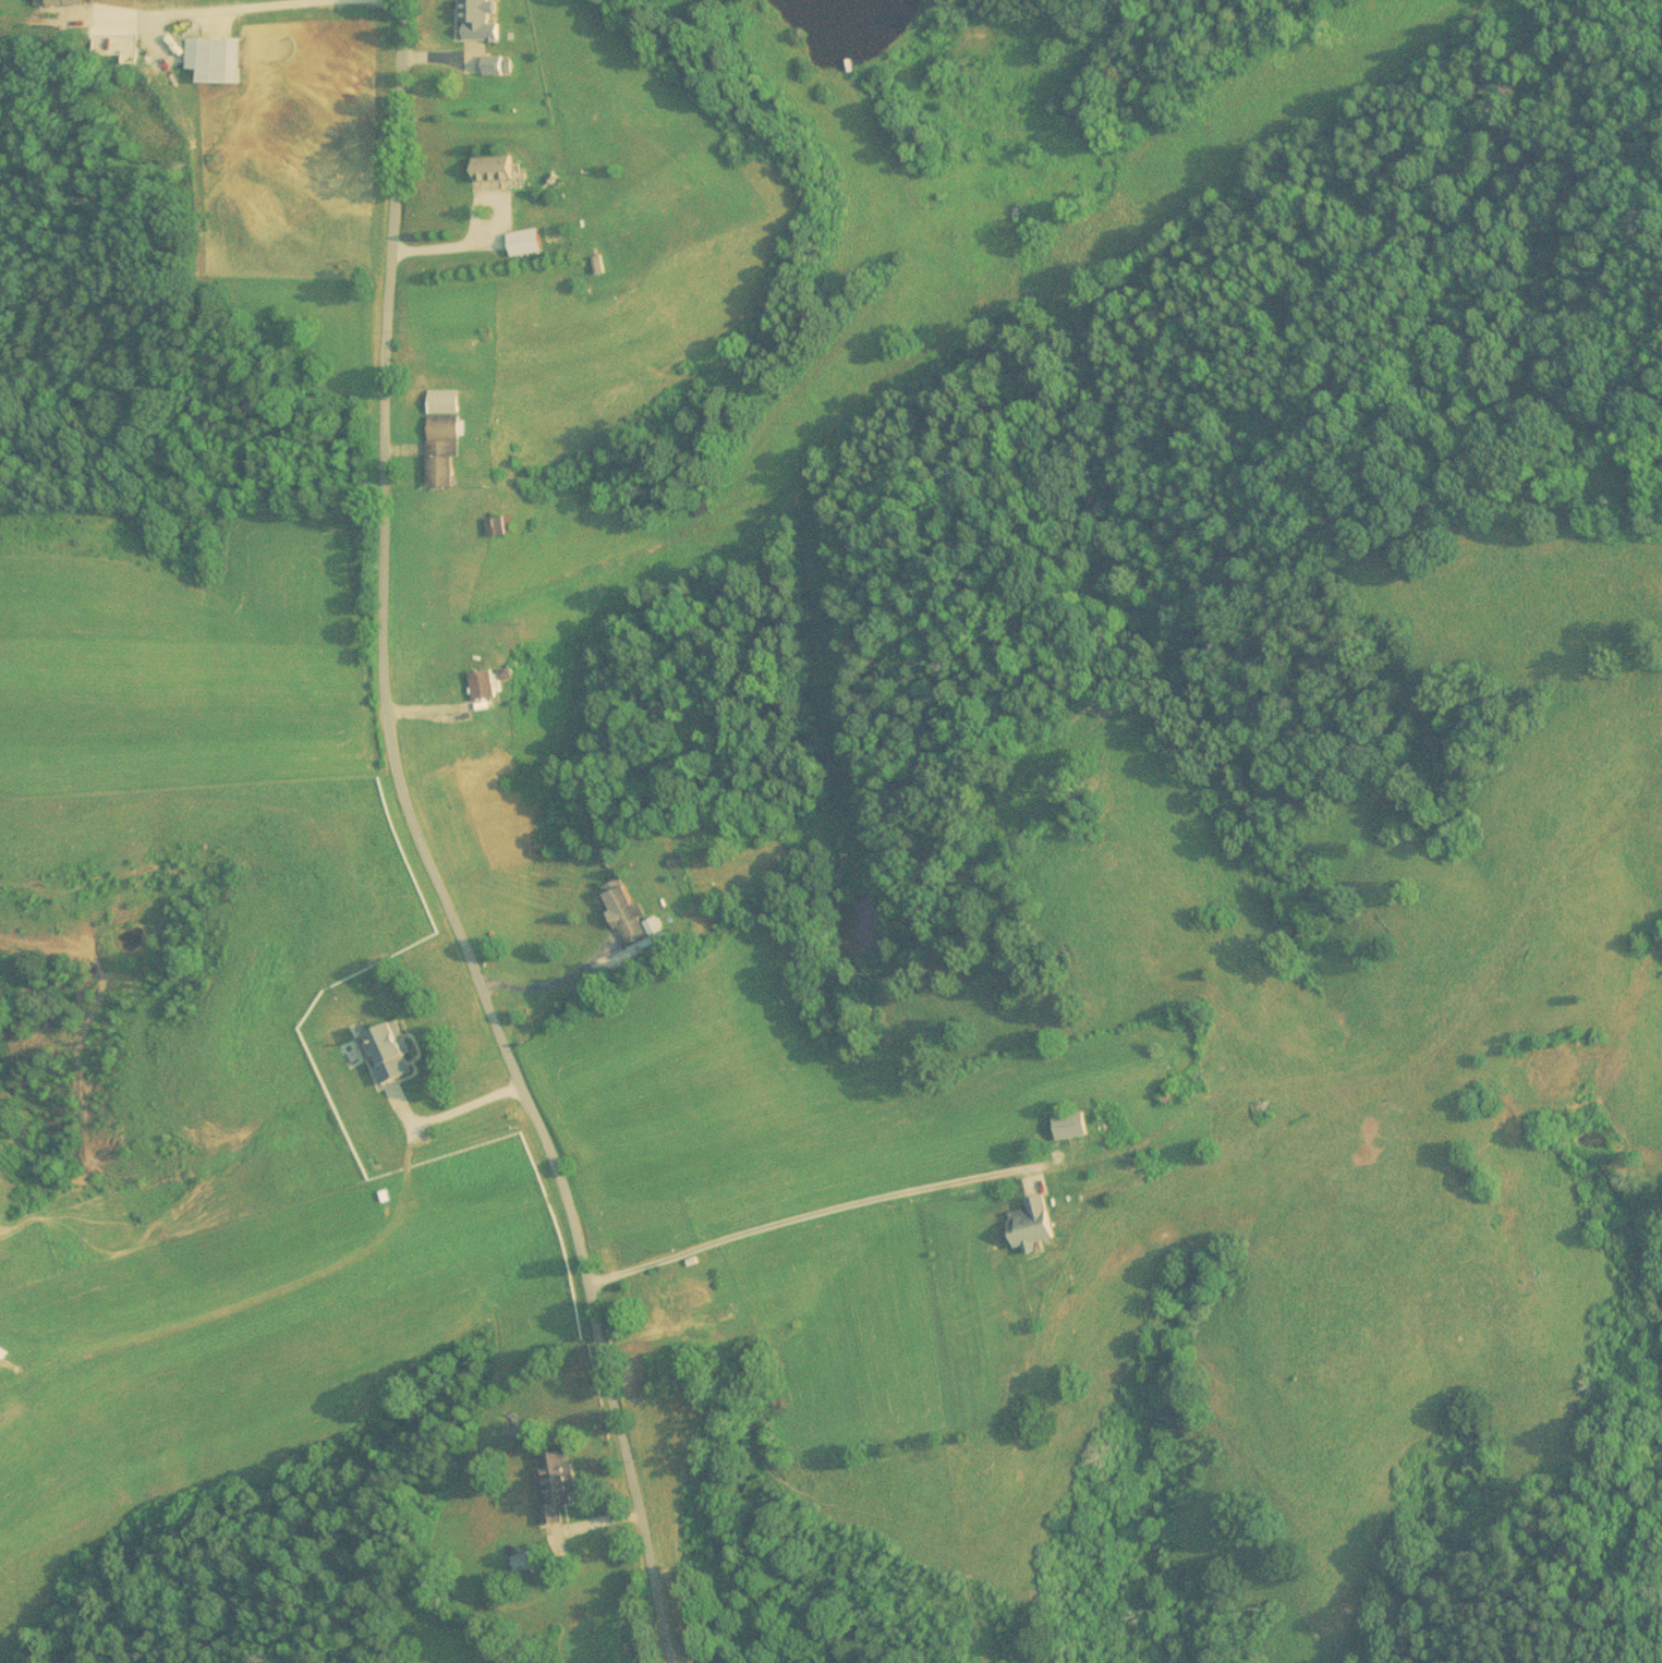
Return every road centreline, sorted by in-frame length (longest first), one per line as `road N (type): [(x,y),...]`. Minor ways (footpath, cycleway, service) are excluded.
road 1 (residential): [(672,1662),(639,1566),(571,1205),(417,849),(389,0)]

